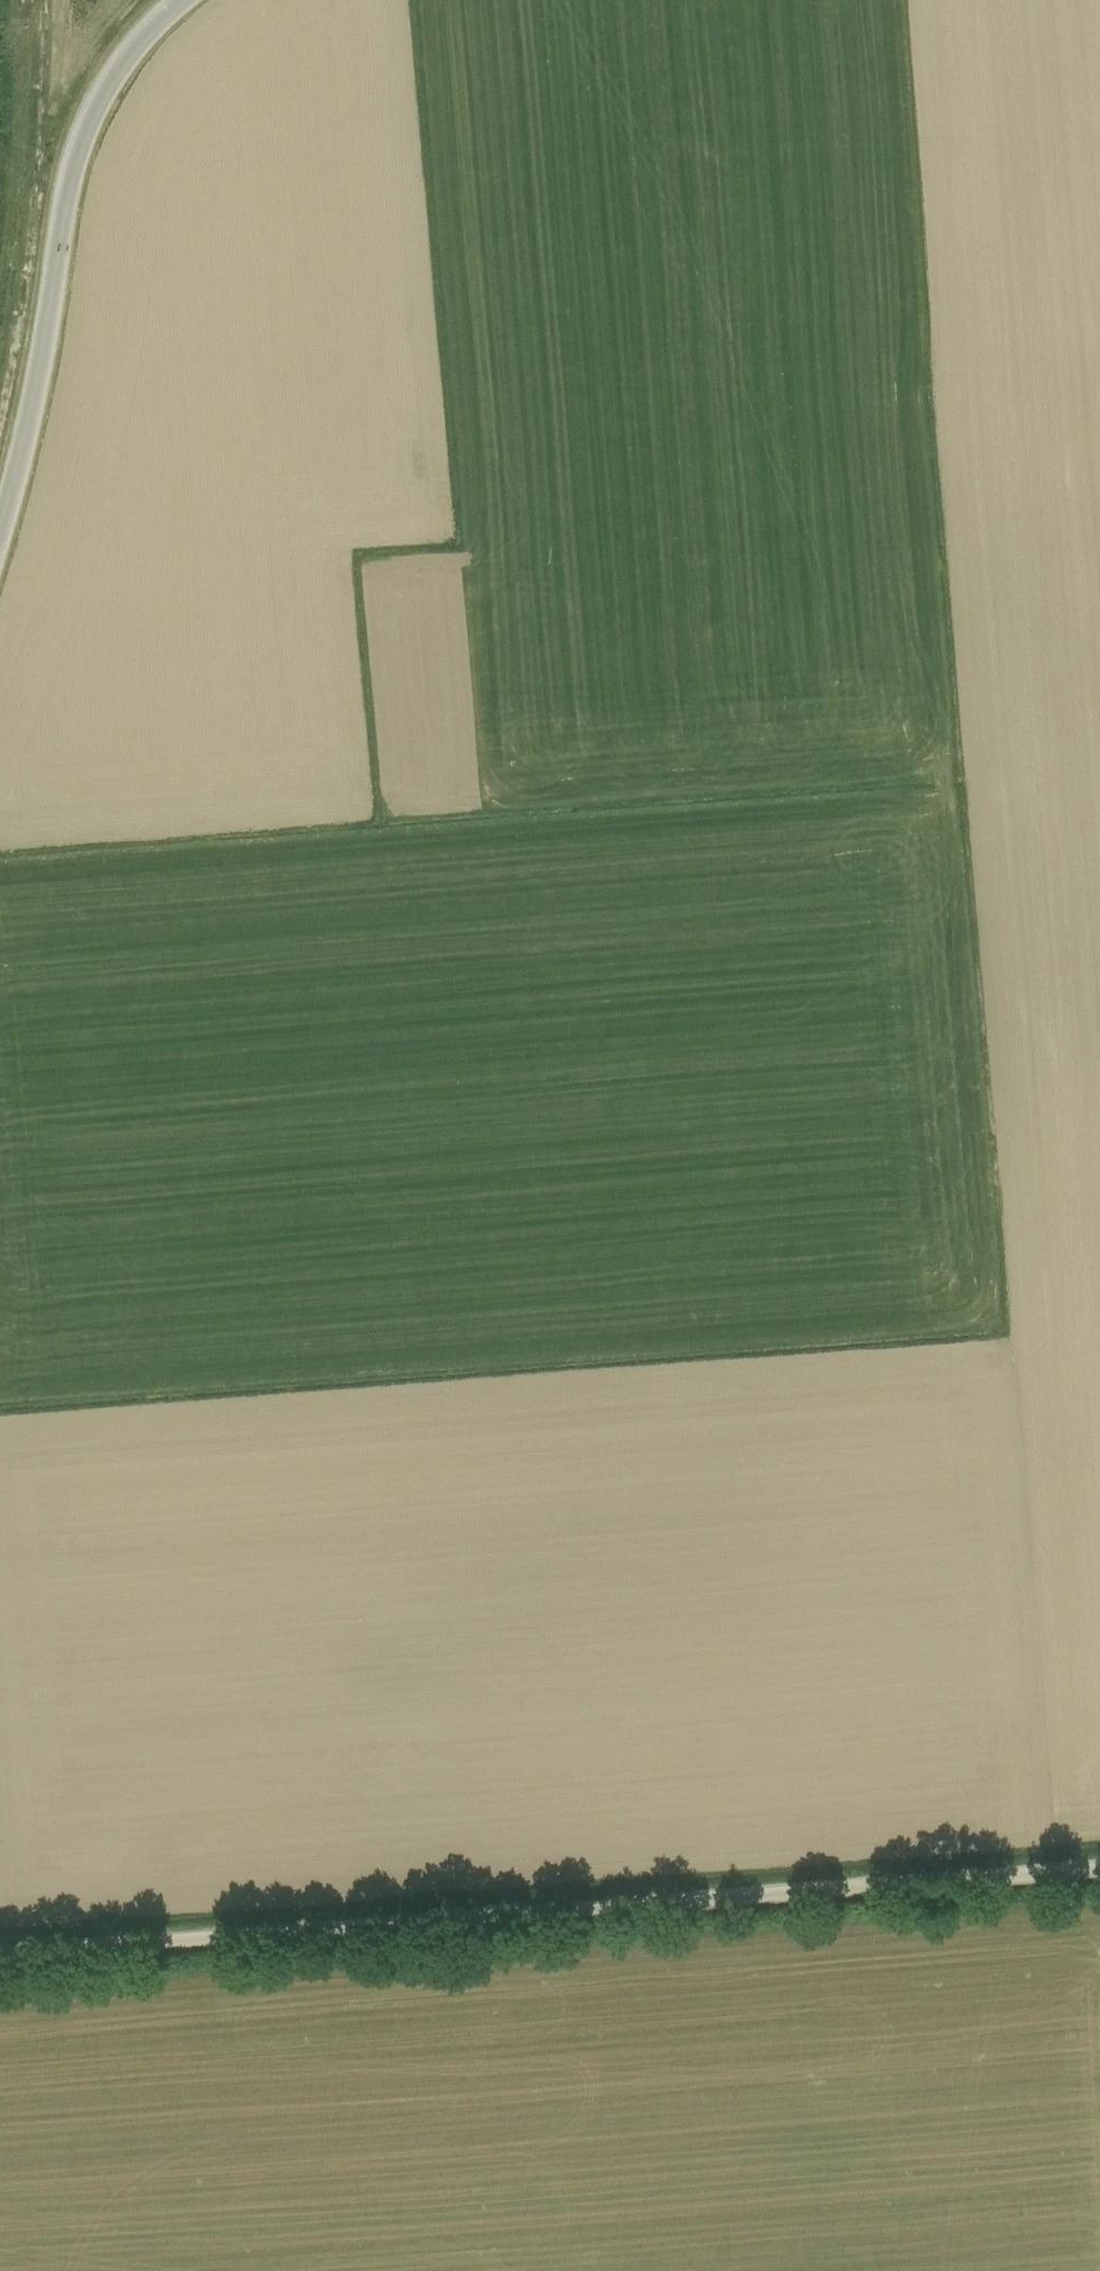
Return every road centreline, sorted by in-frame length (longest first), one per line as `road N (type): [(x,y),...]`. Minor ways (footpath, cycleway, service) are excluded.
road 1 (unclassified): [(0,1956),(1099,1872)]
road 2 (unclassified): [(0,546),(26,454),(84,135),(148,27),(177,0)]

